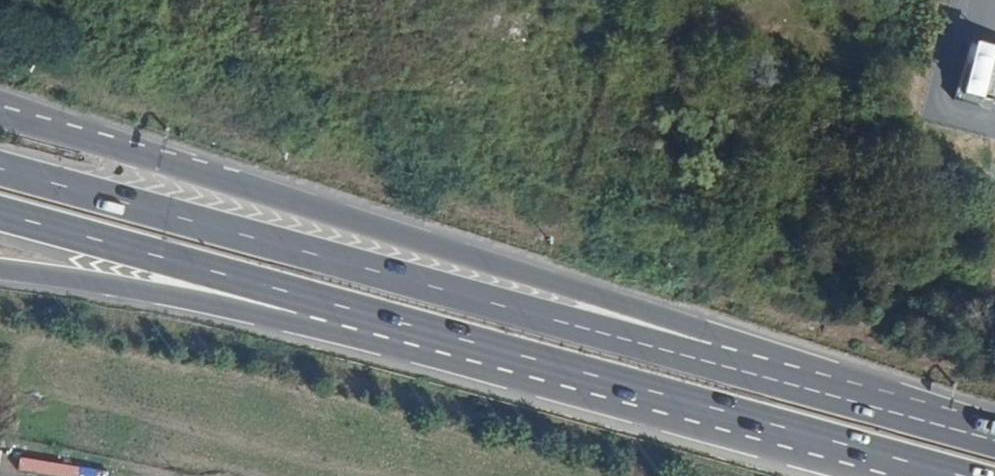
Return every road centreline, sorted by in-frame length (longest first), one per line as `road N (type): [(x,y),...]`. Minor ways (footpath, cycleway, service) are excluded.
road 1 (trunk): [(994,450),(0,175)]
road 2 (trunk): [(994,445),(243,185),(57,133)]
road 3 (trunk): [(0,214),(904,461)]
road 4 (trunk): [(0,267),(222,304),(904,461)]

